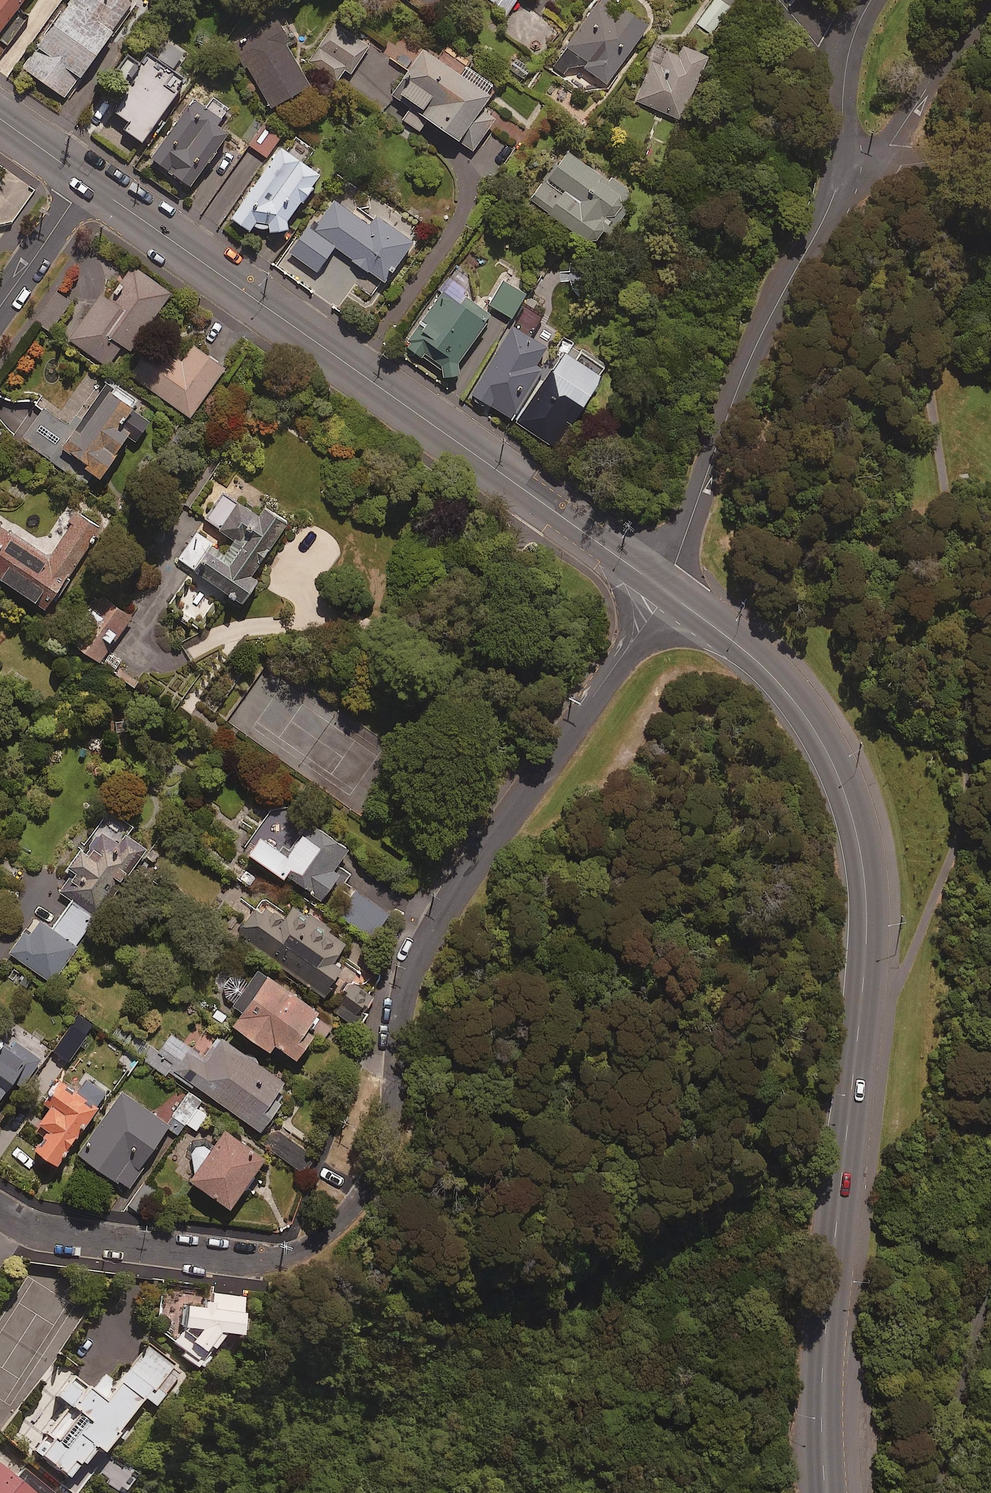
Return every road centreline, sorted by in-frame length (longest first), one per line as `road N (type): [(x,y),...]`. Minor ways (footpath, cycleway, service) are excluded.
road 1 (residential): [(0,1214),(68,1239),(256,1260),(289,1257),(344,1221),(371,1188),(395,1133),(416,966),(444,911),(666,590)]
road 2 (tertiary): [(839,1492),(837,1294),(885,1015),(887,851),(838,716),(769,643),(721,608),(666,590)]
road 3 (tertiary): [(666,590),(87,180)]
road 4 (unclassified): [(839,189),(764,319),(666,590)]
road 5 (unclassified): [(990,1),(891,144)]
road 6 (unclassified): [(990,1339),(944,1492)]
road 7 (residential): [(0,307),(87,180)]
road 8 (unclassified): [(842,67),(839,189)]

